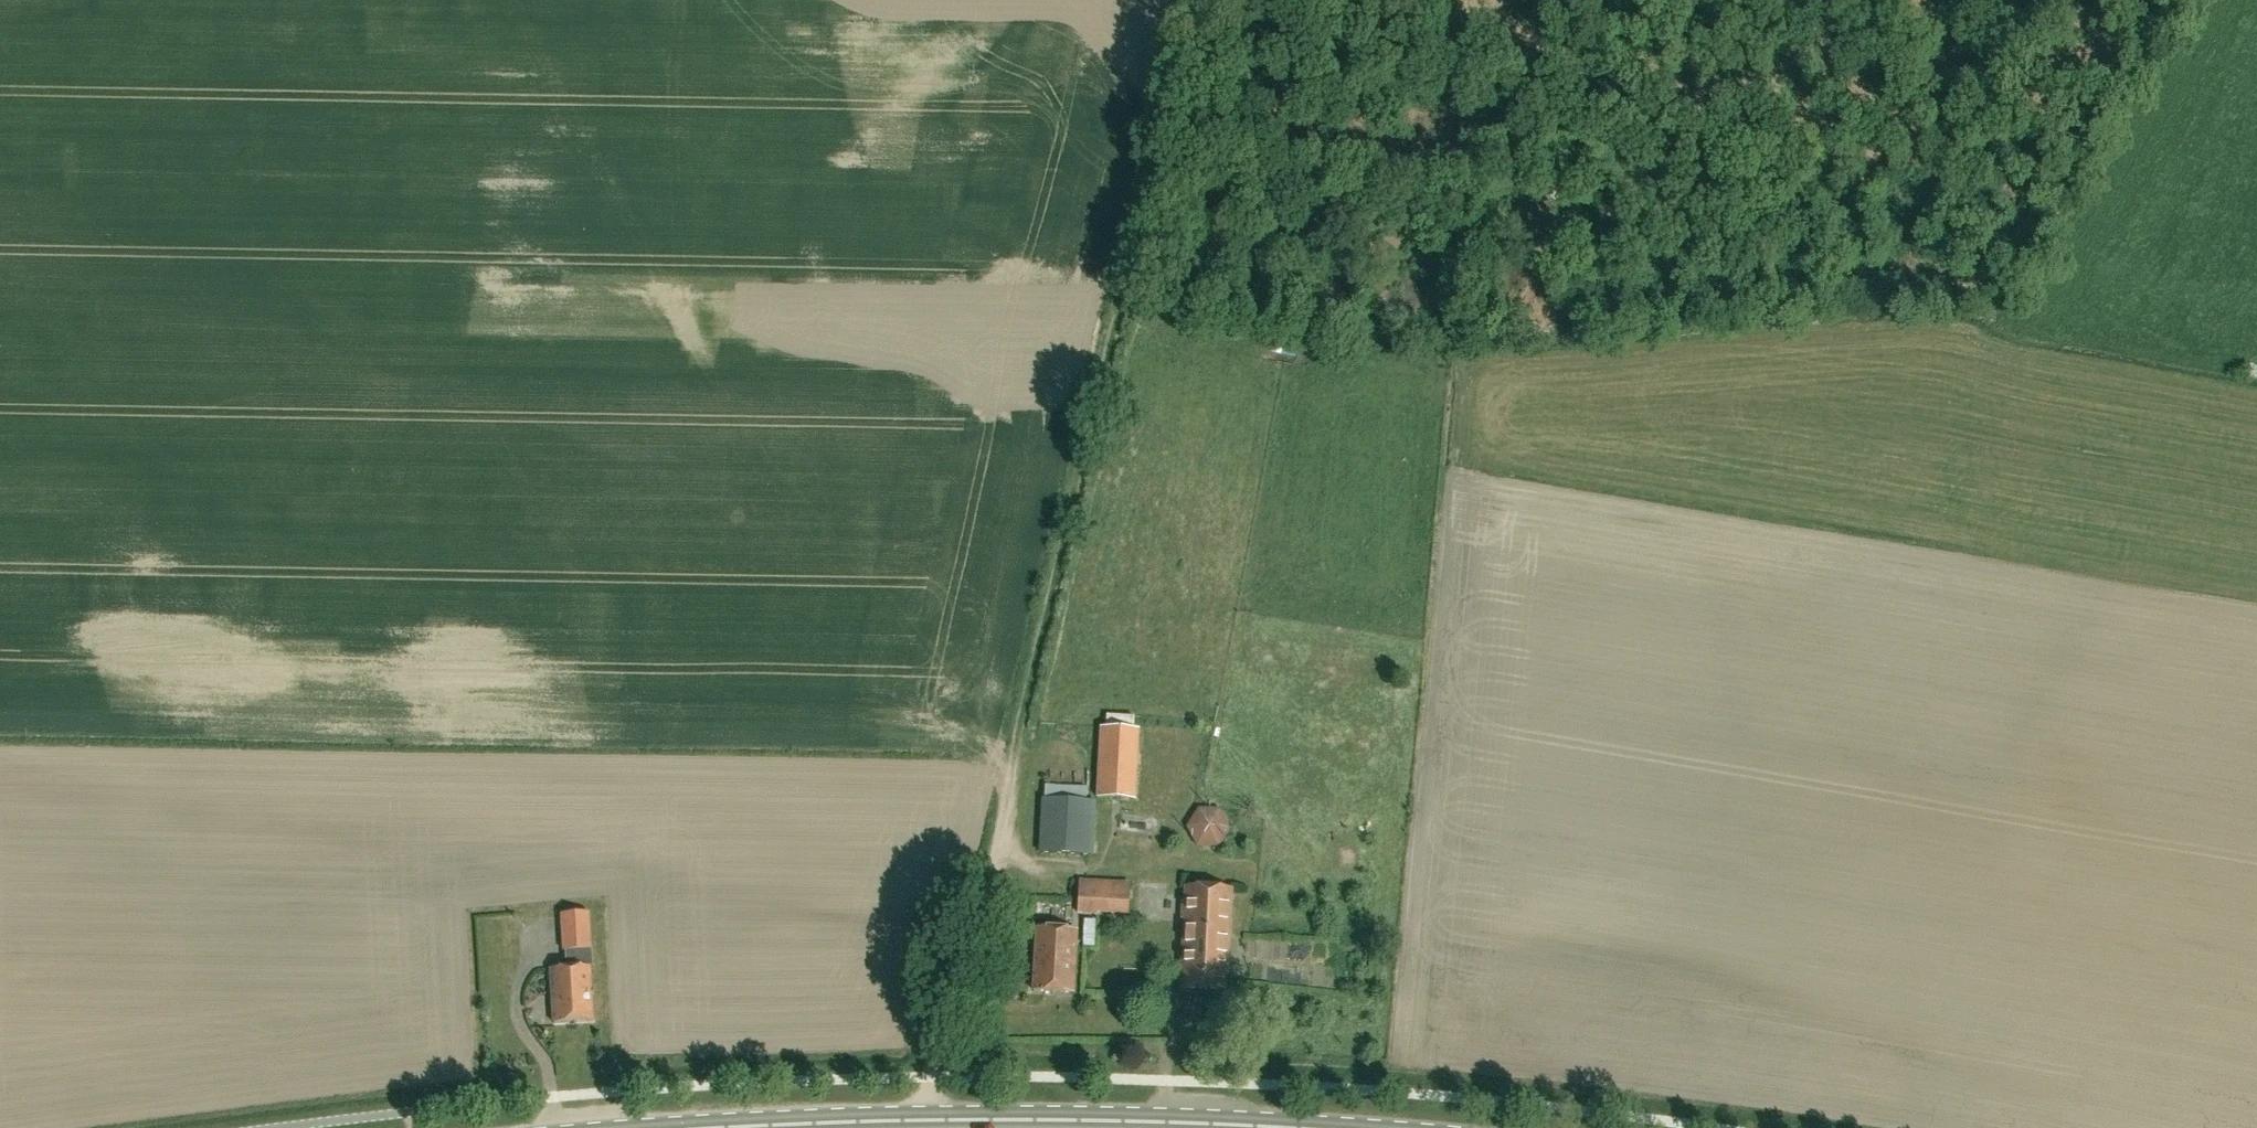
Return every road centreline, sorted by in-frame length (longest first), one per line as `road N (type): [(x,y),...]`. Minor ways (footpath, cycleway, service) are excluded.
road 1 (track): [(1142,296),(1118,318),(994,860)]
road 2 (secondary): [(1291,1127),(1101,1120),(711,1127)]

